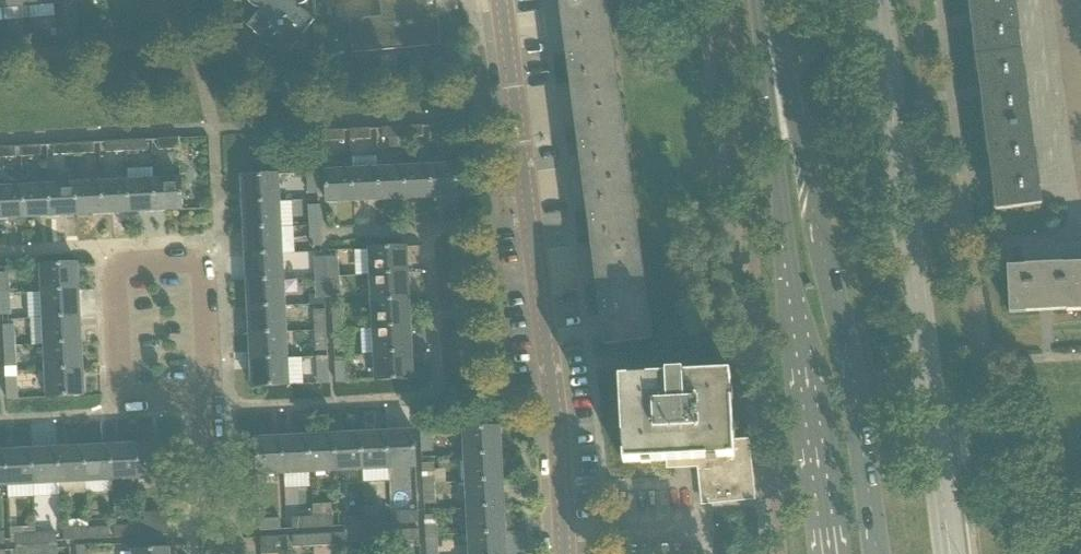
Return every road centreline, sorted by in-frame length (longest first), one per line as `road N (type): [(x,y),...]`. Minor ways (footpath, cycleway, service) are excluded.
road 1 (tertiary): [(565,553),(553,390),(502,0)]
road 2 (secondary): [(877,553),(843,323),(818,212),(772,72)]
road 3 (secondary): [(772,72),(828,553)]
road 4 (residential): [(205,274),(190,262),(128,265),(115,278),(119,387),(134,398),(208,393)]
road 5 (residential): [(213,553),(208,393)]
road 6 (residential): [(1080,148),(1062,0)]

